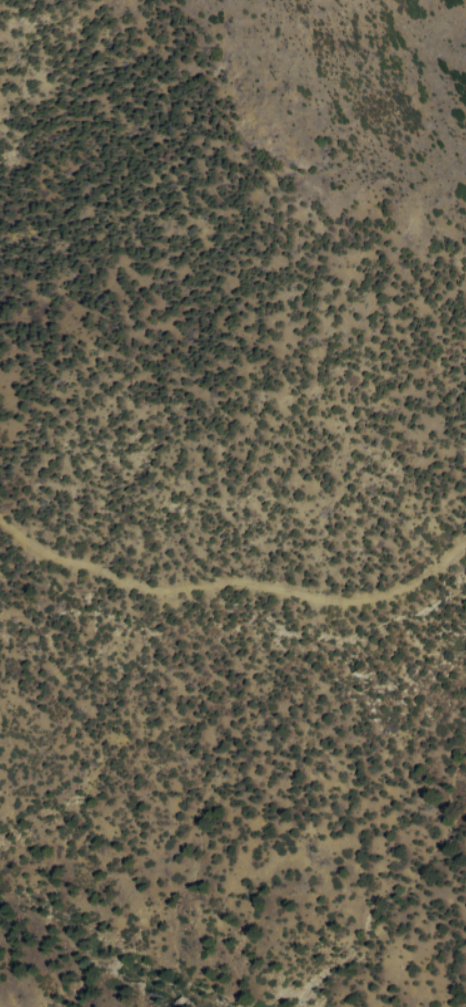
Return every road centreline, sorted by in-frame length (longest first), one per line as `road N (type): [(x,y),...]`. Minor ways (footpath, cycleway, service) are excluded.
road 1 (track): [(0,521),(42,553),(120,582),(163,591),(232,582),(335,600),(360,601),(417,583),(465,540)]

